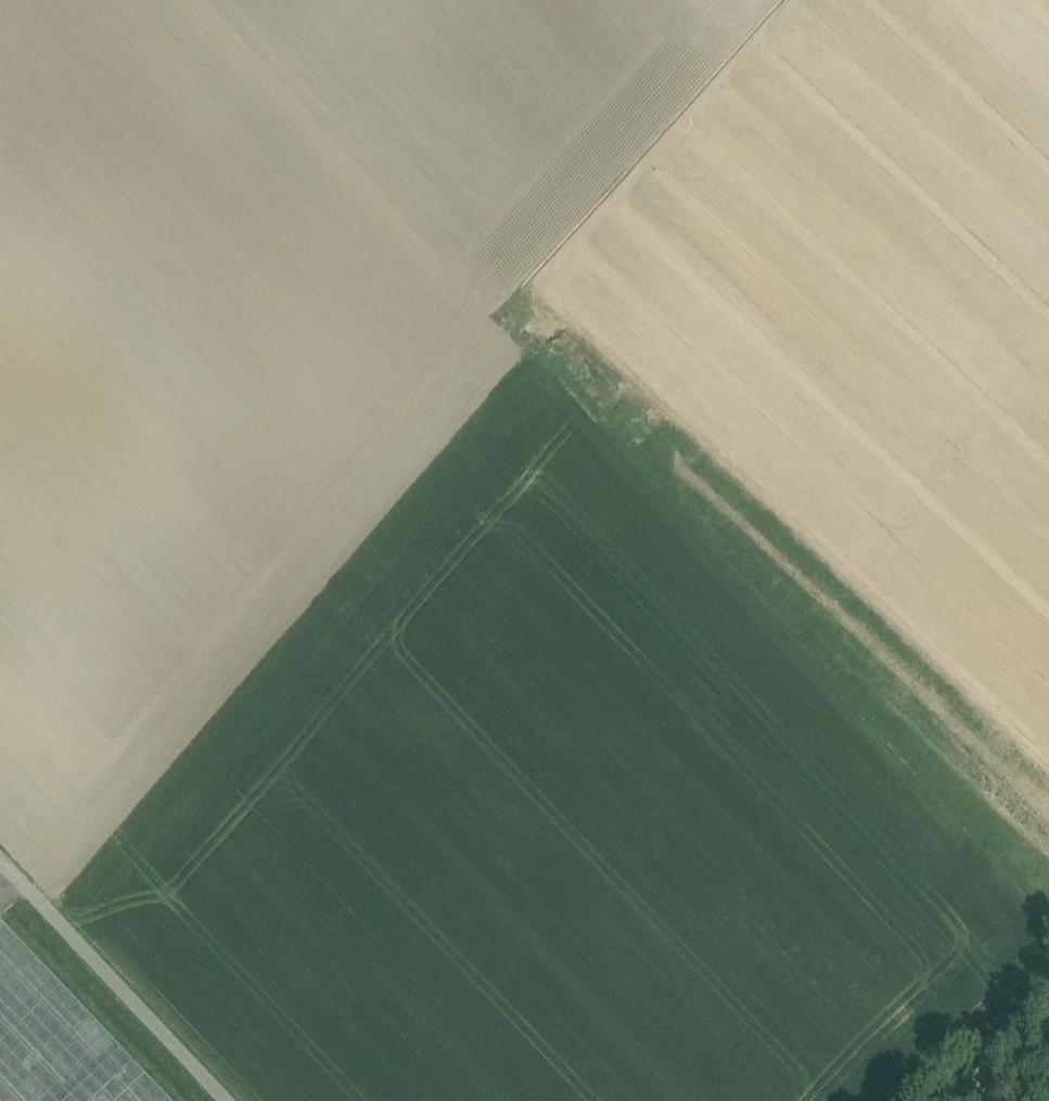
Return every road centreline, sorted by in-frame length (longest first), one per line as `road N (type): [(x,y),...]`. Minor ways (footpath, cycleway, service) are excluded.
road 1 (unclassified): [(0,860),(227,1100)]
road 2 (residential): [(1048,998),(956,1100)]

